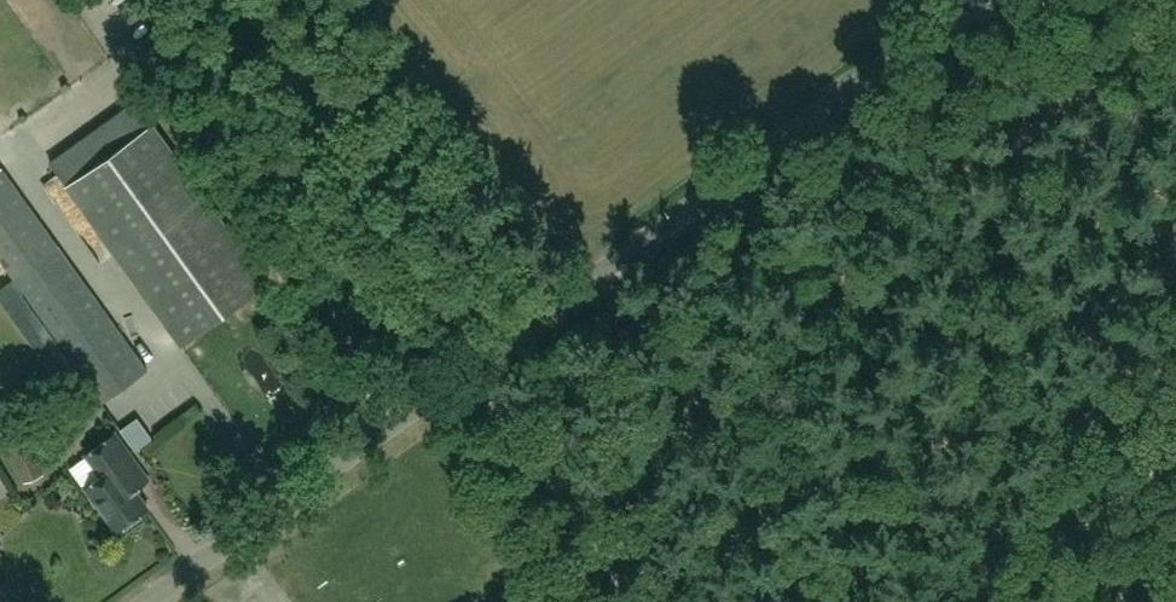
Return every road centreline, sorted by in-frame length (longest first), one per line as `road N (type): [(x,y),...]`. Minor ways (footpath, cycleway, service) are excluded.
road 1 (tertiary): [(148,601),(977,0)]
road 2 (track): [(483,359),(233,0)]
road 3 (track): [(483,359),(652,601)]

